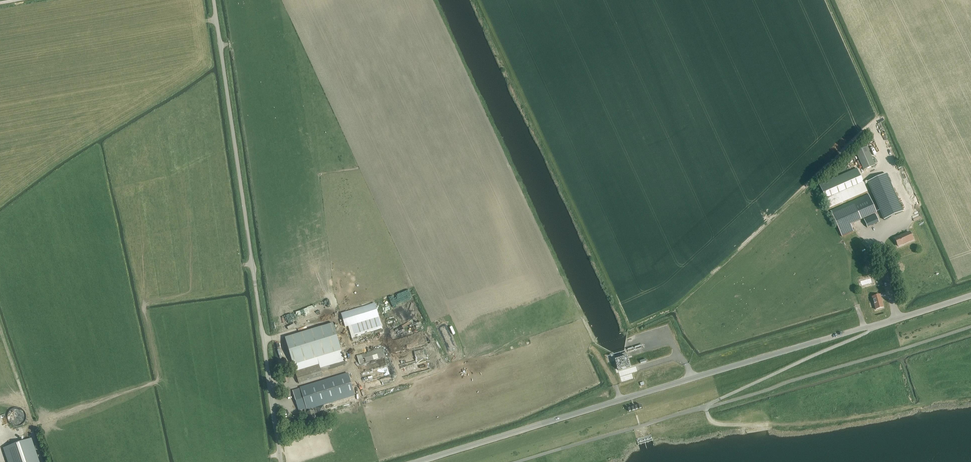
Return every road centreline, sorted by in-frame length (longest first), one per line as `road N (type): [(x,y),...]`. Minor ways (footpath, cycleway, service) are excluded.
road 1 (tertiary): [(418,461),(970,296)]
road 2 (unclassified): [(281,461),(213,0)]

